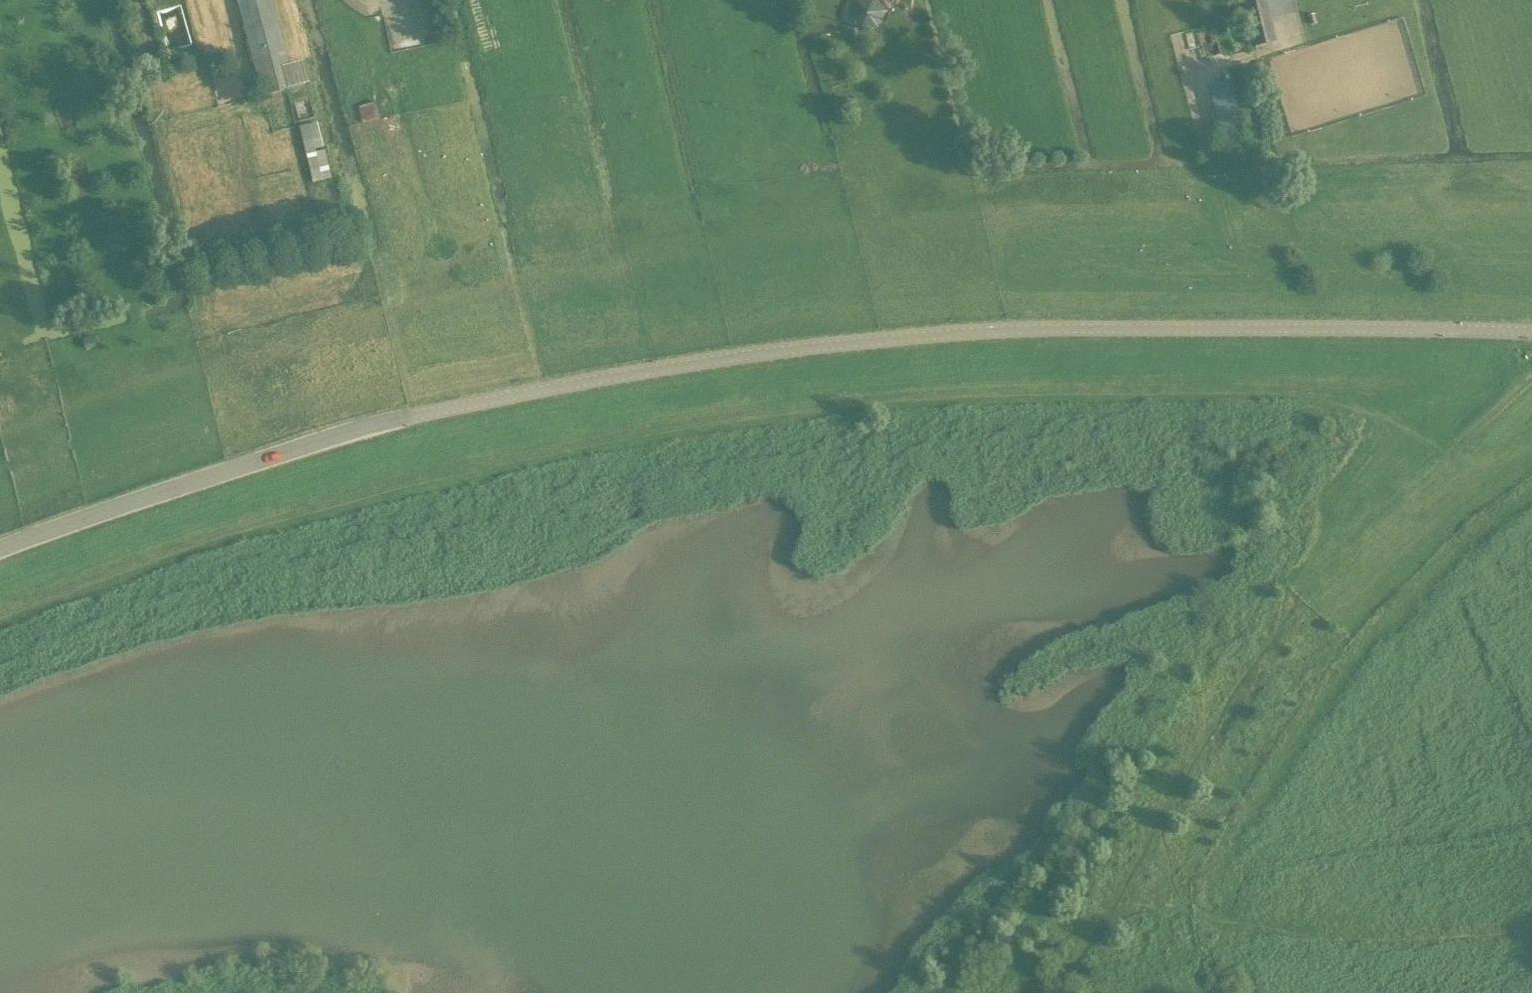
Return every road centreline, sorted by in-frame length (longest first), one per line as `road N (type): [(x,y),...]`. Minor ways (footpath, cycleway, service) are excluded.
road 1 (tertiary): [(414,416),(627,375),(920,335),(1531,332)]
road 2 (track): [(1311,592),(1100,948),(1035,992)]
road 3 (tertiary): [(414,416),(244,465),(0,552)]
road 4 (track): [(1531,384),(1311,592)]

